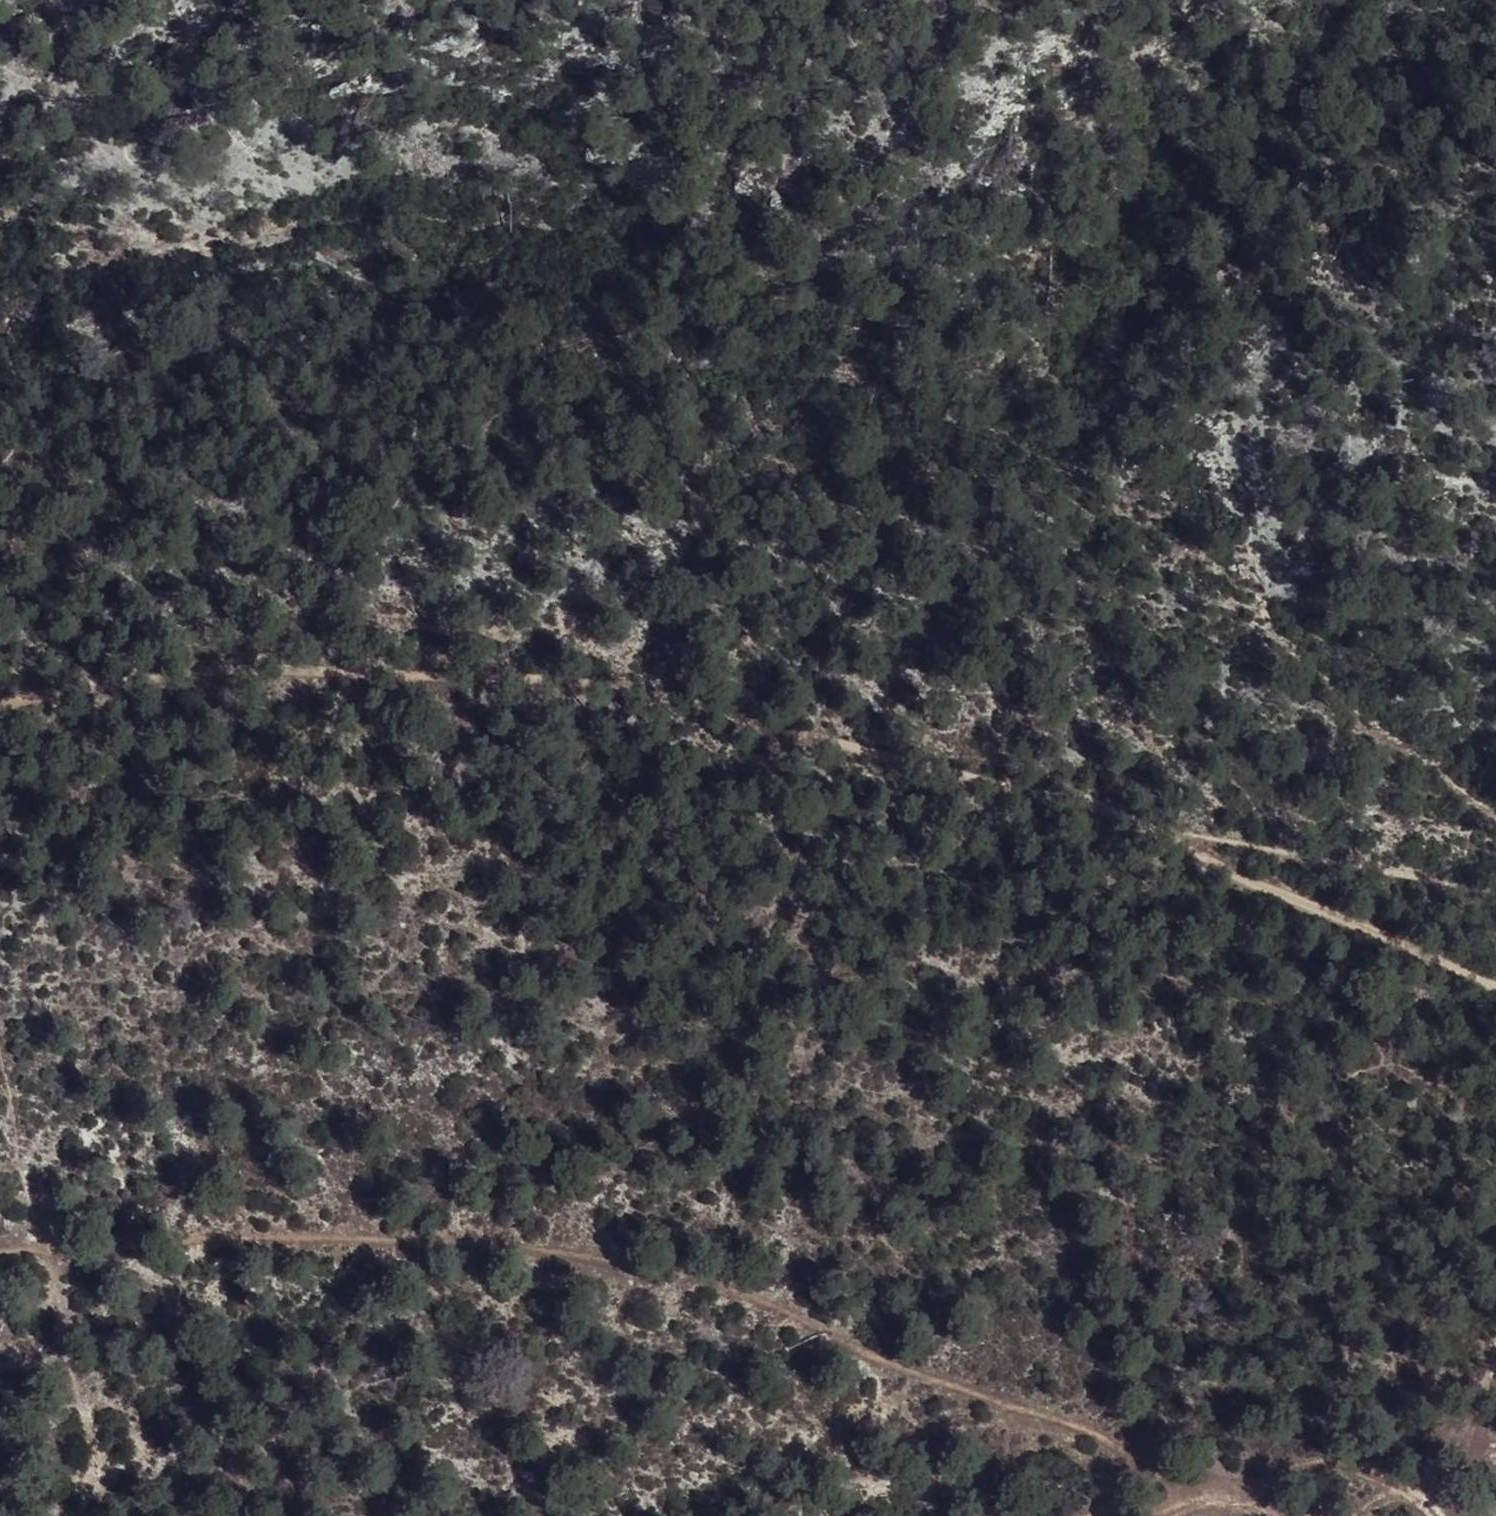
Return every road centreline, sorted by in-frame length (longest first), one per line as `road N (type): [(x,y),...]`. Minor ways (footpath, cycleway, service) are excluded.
road 1 (track): [(1495,971),(1134,813),(738,709),(412,674),(64,692),(0,705)]
road 2 (track): [(0,1254),(283,1237),(556,1249),(762,1297),(1233,1494),(1289,1466),(1370,1477),(1433,1515)]

